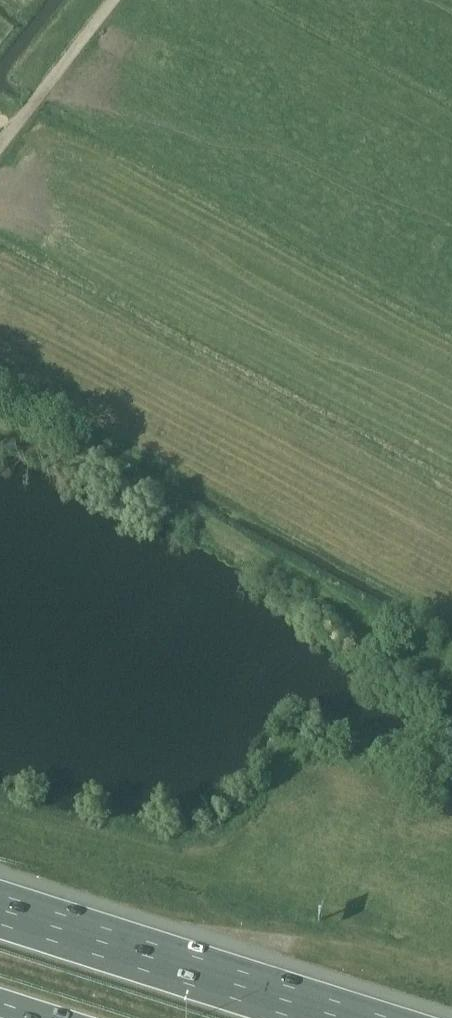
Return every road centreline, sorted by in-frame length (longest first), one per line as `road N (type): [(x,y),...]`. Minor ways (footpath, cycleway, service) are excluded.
road 1 (track): [(451,675),(218,527),(0,419)]
road 2 (motorway): [(333,1017),(0,911)]
road 3 (track): [(114,0),(0,148)]

